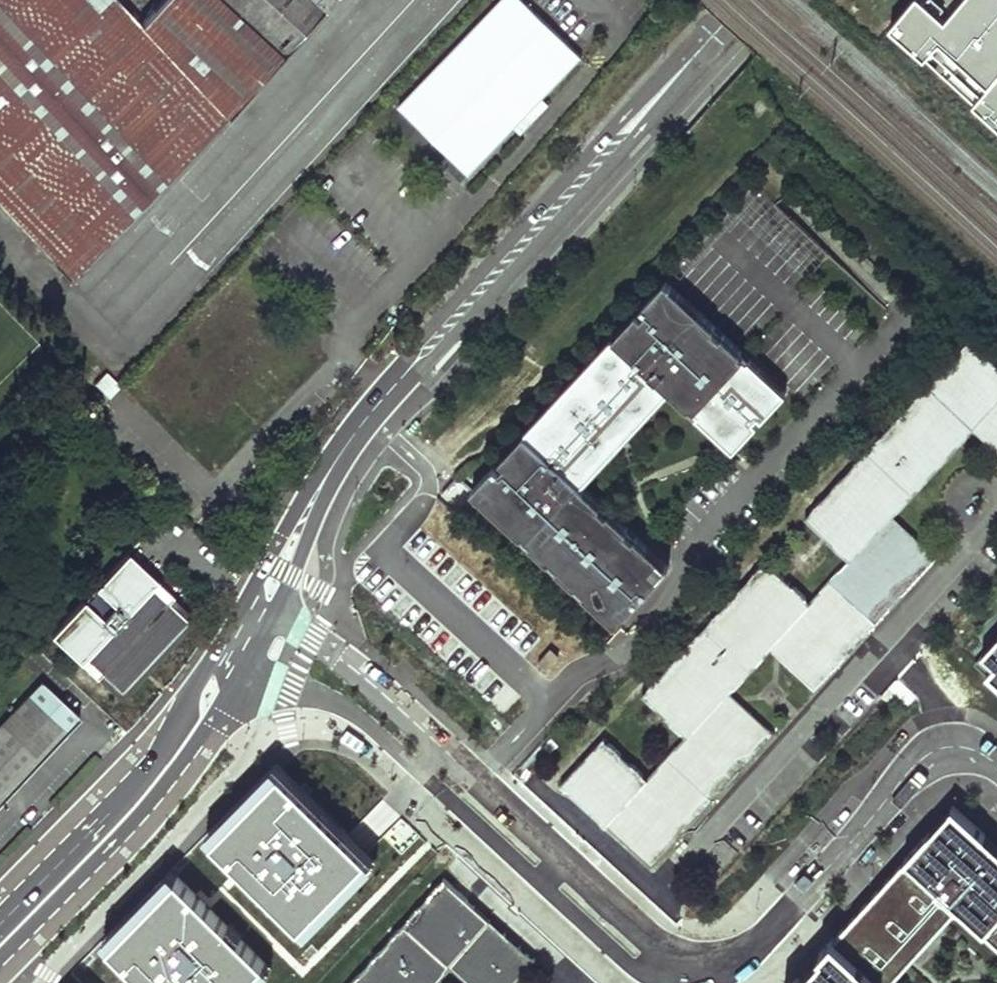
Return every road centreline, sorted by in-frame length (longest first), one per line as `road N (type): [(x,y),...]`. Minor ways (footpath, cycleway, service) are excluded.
road 1 (residential): [(251,666),(351,708),(633,963),(690,978),(724,969),(753,948)]
road 2 (tertiary): [(340,454),(745,0)]
road 3 (residential): [(753,948),(705,957),(654,937),(341,658),(273,619)]
road 4 (tertiary): [(0,971),(167,793),(251,666)]
road 5 (tertiary): [(216,652),(123,785),(0,912)]
road 6 (residential): [(753,948),(919,760),(956,747),(996,764)]
road 7 (tertiary): [(273,619),(340,454)]
road 8 (tertiary): [(340,454),(316,480),(245,603)]

